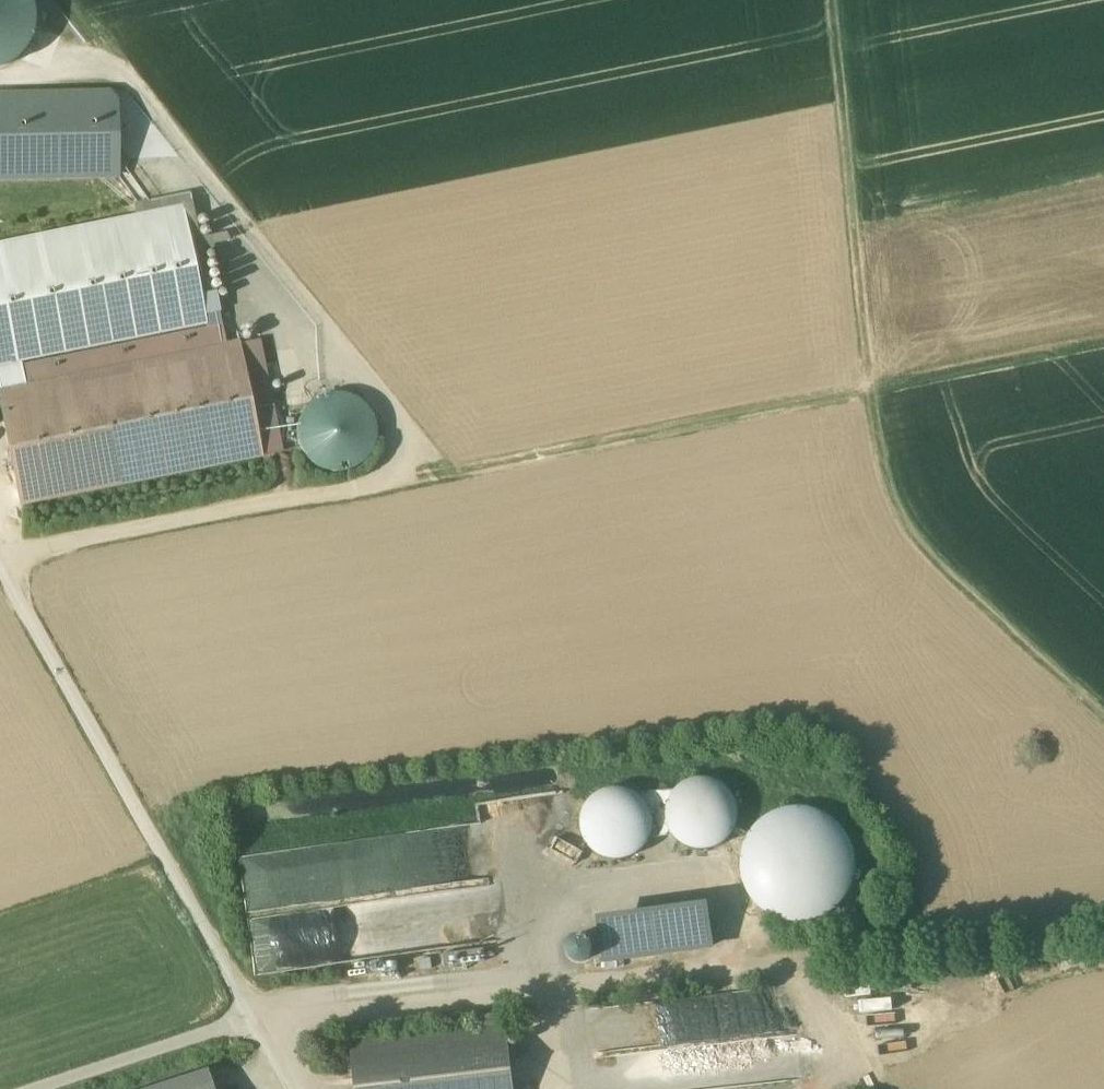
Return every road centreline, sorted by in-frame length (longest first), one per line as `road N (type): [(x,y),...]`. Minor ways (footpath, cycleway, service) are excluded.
road 1 (track): [(0,561),(869,392)]
road 2 (track): [(259,1021),(1103,925)]
road 3 (track): [(446,468),(65,0)]
road 4 (track): [(869,392),(884,471),(907,523),(1103,715)]
road 5 (track): [(829,0),(869,392)]
road 6 (track): [(804,962),(877,1088)]

